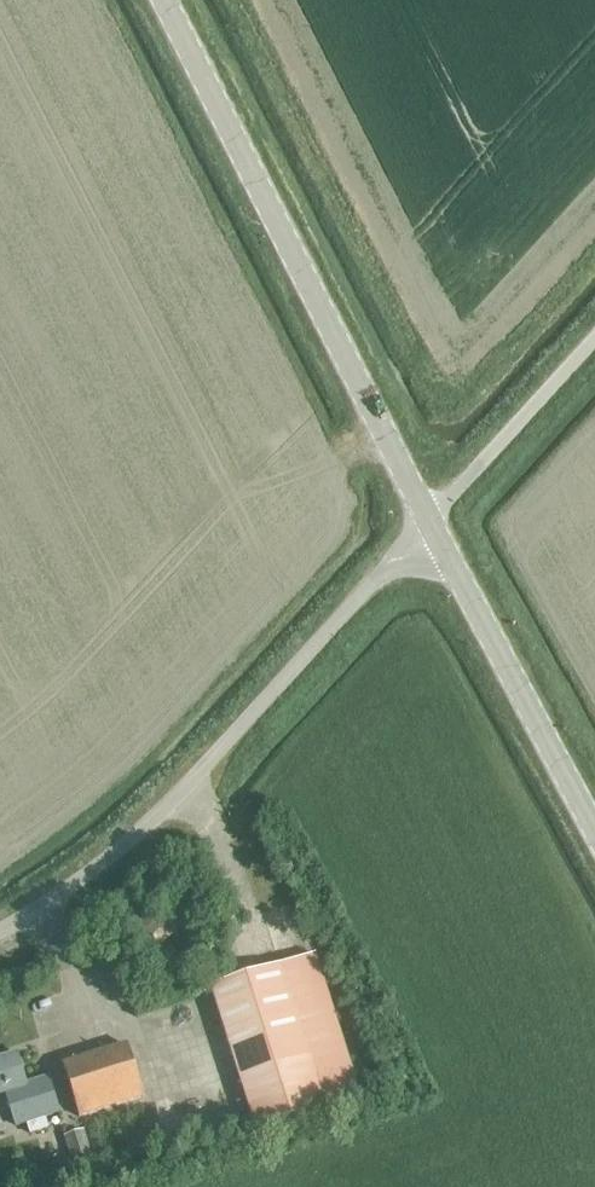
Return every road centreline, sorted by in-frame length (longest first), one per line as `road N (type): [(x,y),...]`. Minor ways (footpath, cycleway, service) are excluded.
road 1 (unclassified): [(0,925),(116,854),(395,558),(425,517)]
road 2 (tertiary): [(425,517),(163,0)]
road 3 (tertiary): [(594,833),(425,517)]
road 4 (unclassified): [(425,517),(594,332)]

